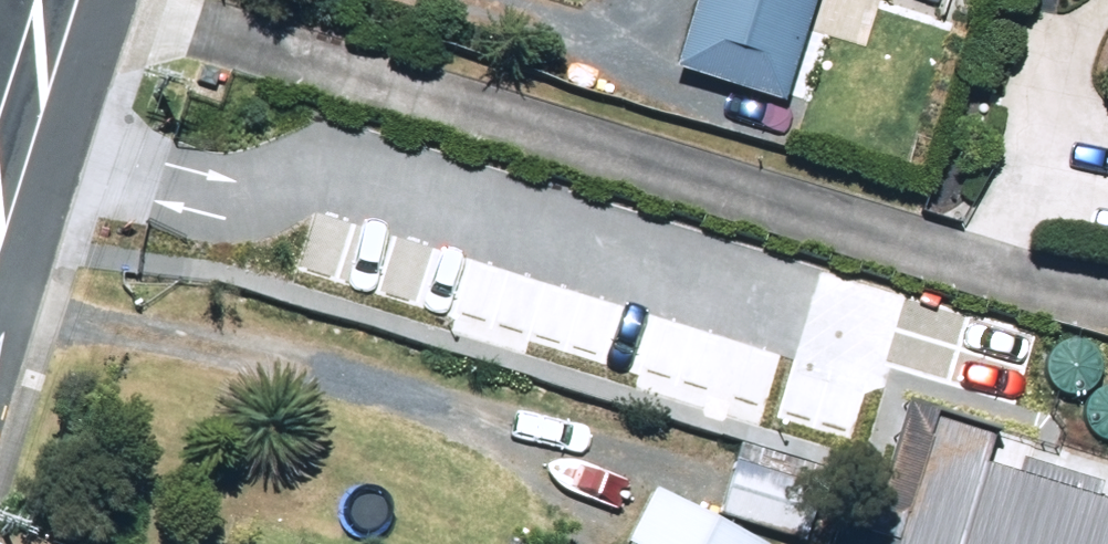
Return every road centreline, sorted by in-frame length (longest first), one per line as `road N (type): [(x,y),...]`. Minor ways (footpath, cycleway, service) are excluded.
road 1 (residential): [(134,0),(1107,310)]
road 2 (residential): [(0,185),(56,0)]

